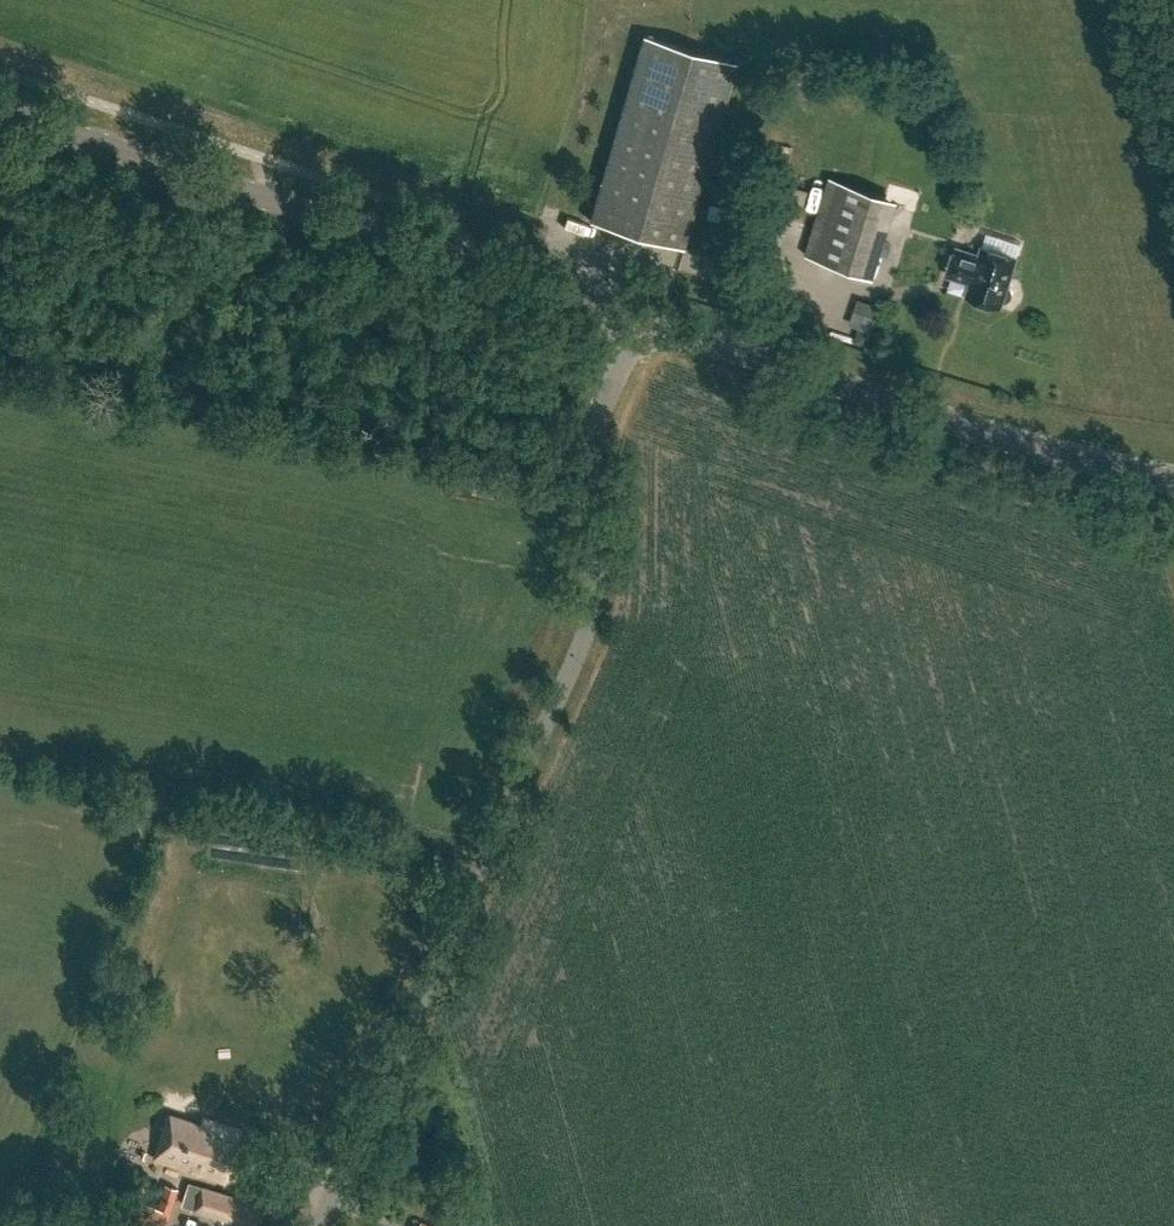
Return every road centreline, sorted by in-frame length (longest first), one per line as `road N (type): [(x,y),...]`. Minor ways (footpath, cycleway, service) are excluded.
road 1 (unclassified): [(320,1225),(565,685),(595,567),(593,455),(639,322)]
road 2 (tertiary): [(1173,480),(1055,457),(639,322)]
road 3 (tertiary): [(0,113),(503,281)]
road 4 (tertiary): [(639,322),(503,281)]

